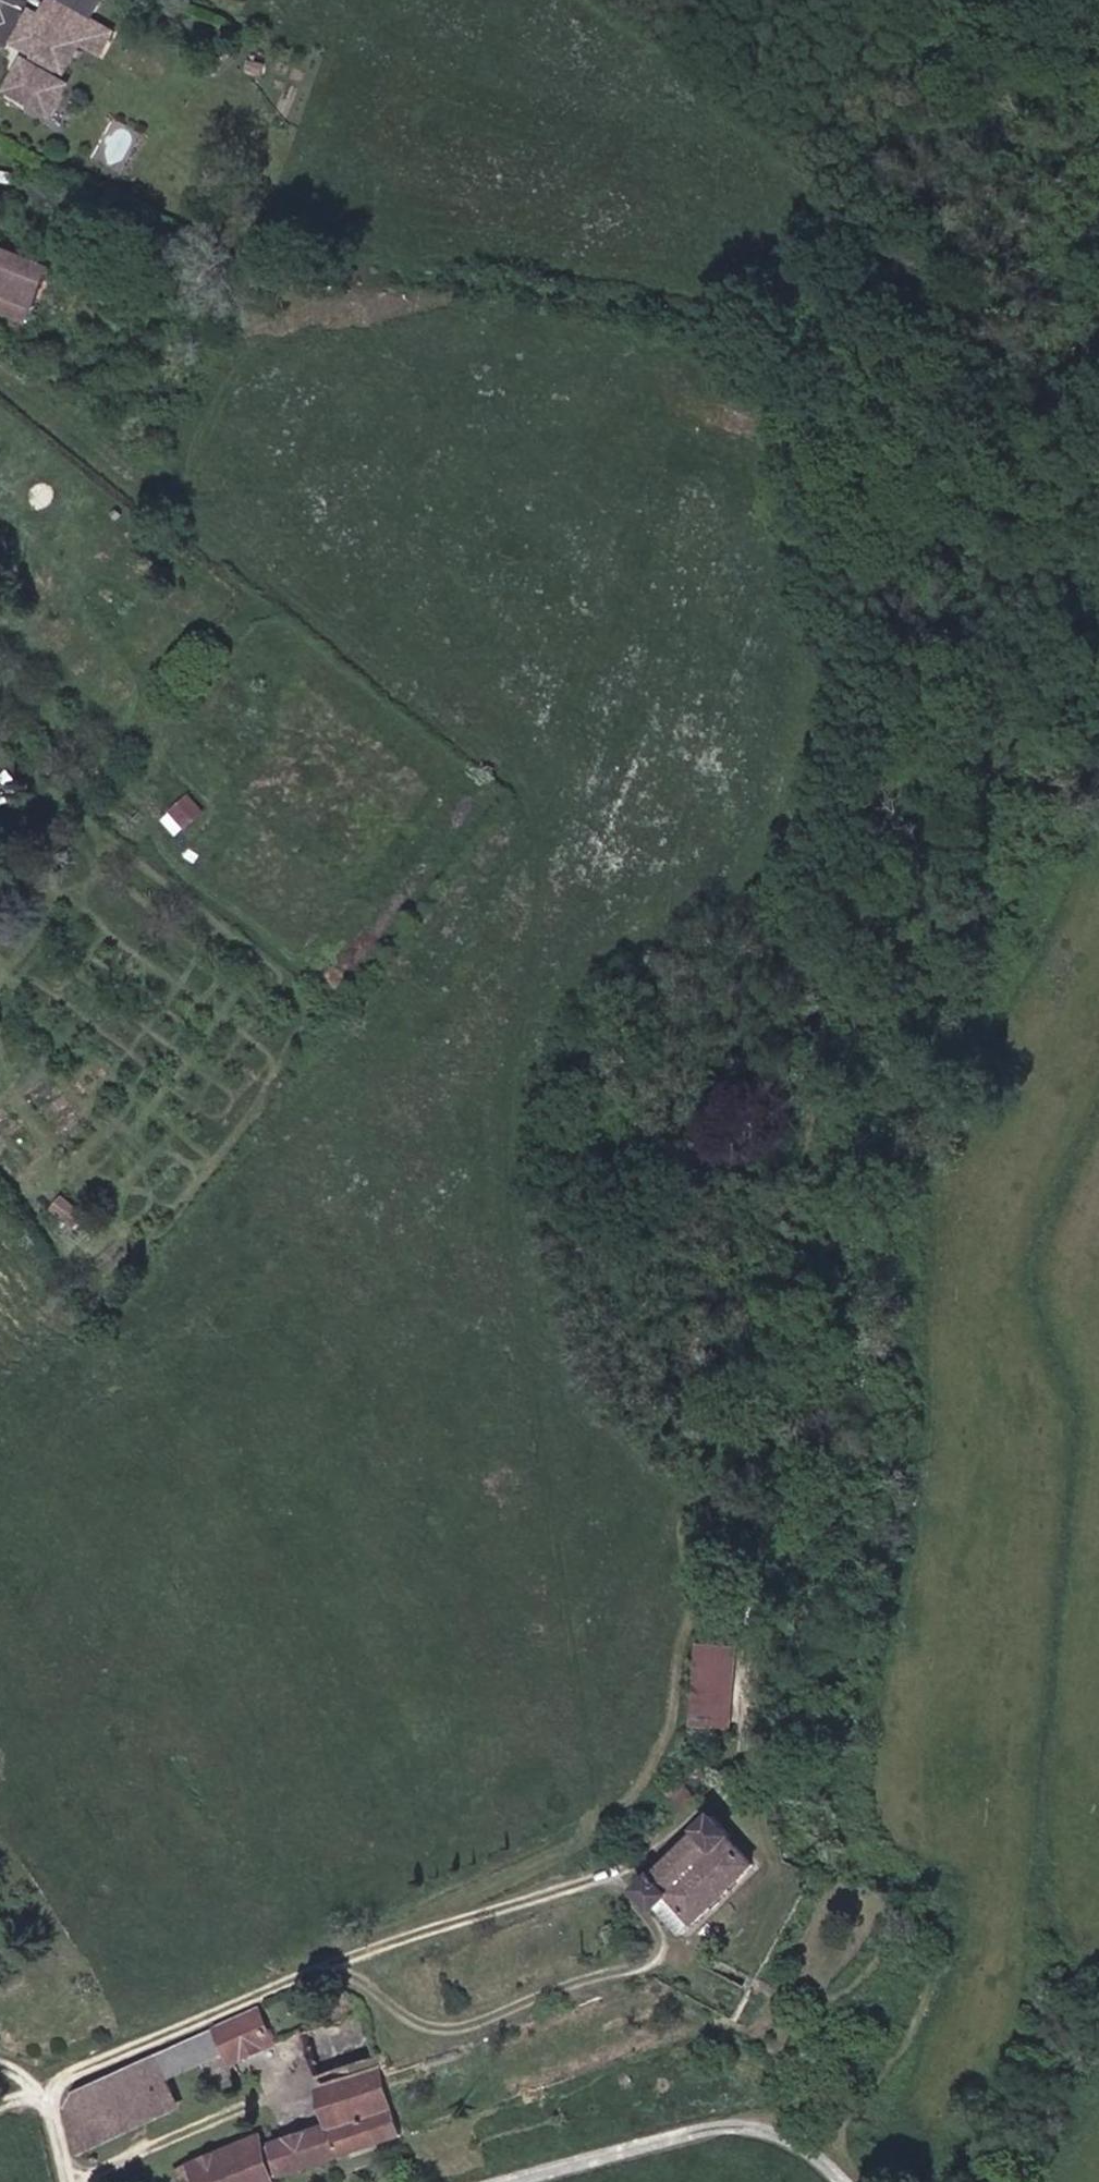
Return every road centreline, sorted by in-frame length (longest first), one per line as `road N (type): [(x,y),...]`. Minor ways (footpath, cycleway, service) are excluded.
road 1 (unclassified): [(856,2181),(768,2121),(717,2125),(499,2181)]

